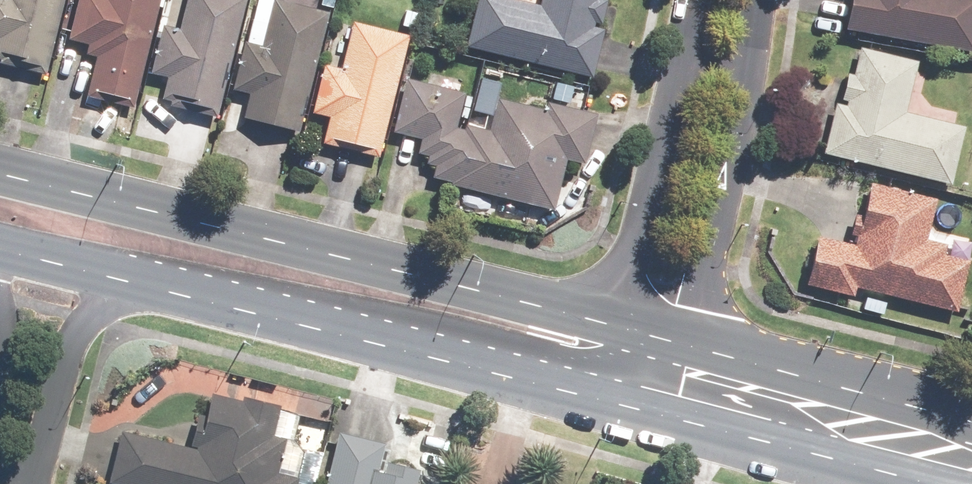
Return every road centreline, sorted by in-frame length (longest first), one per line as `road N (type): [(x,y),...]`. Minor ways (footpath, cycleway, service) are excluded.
road 1 (secondary): [(0,169),(616,322)]
road 2 (secondary): [(597,381),(128,259)]
road 3 (secondary): [(971,481),(684,404)]
road 4 (secondary): [(698,343),(971,424)]
road 5 (residential): [(740,71),(698,343)]
road 6 (residential): [(616,322),(678,58)]
road 7 (residential): [(128,259),(70,321),(32,483)]
road 8 (secondary): [(128,259),(0,229)]

